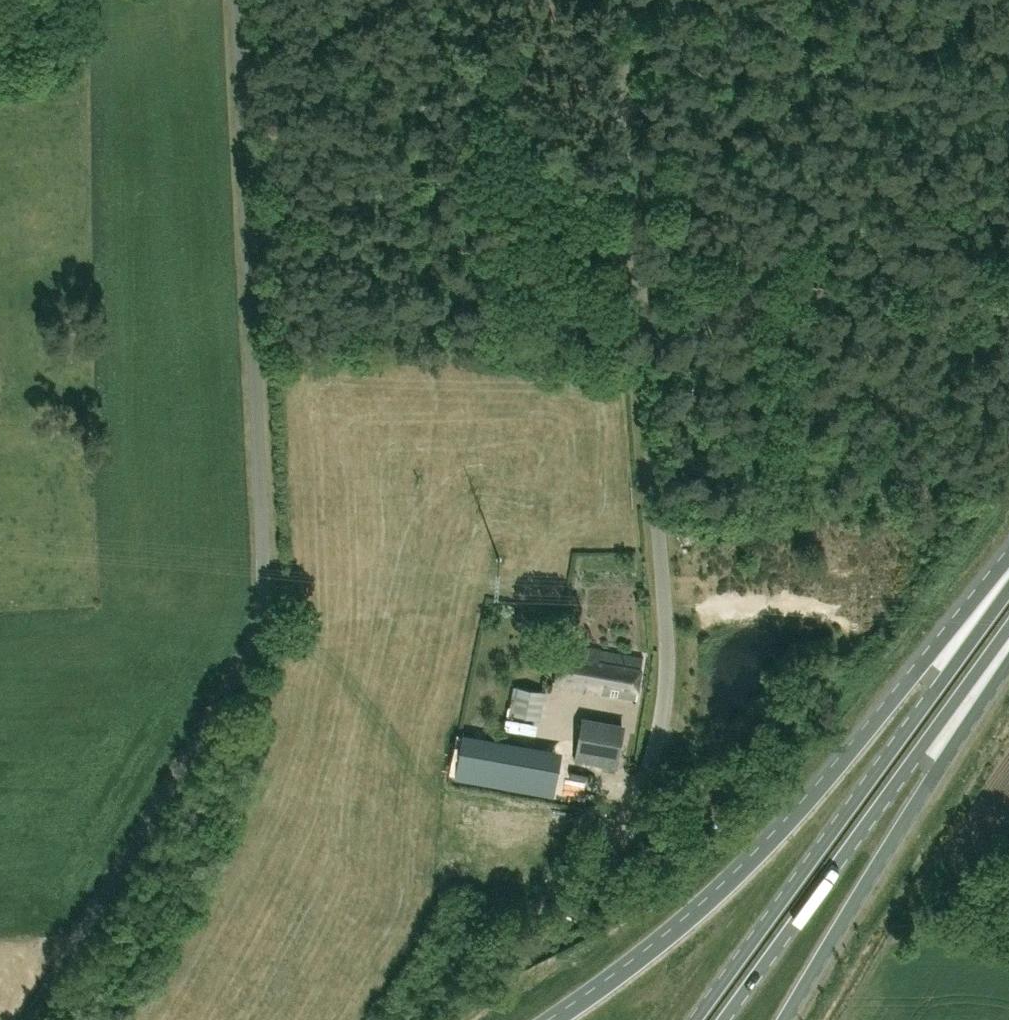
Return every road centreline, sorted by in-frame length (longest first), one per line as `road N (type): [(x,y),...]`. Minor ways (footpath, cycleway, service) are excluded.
road 1 (primary): [(1008,570),(784,827),(625,972),(555,1019)]
road 2 (trunk): [(1008,588),(694,1019)]
road 3 (trunk): [(723,1019),(1008,628)]
road 4 (primary): [(785,1019),(1008,650)]

